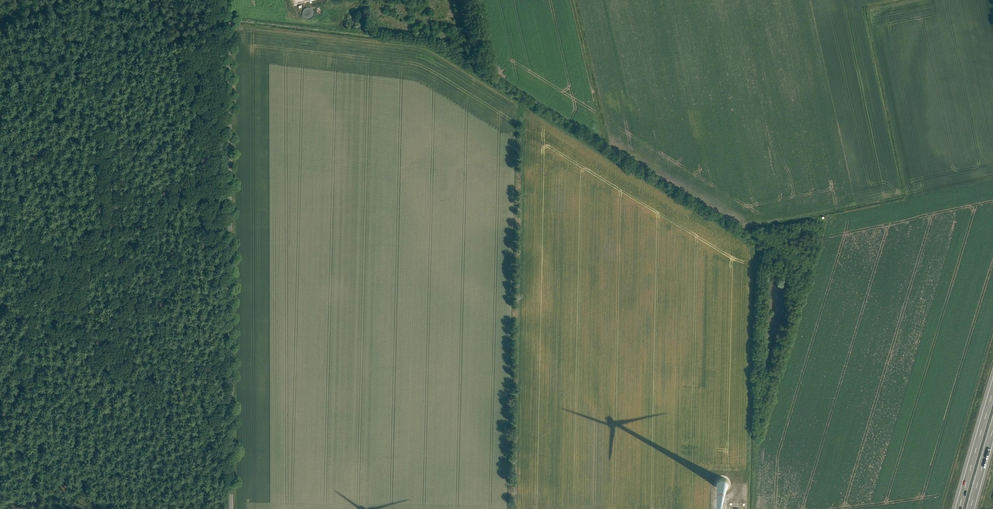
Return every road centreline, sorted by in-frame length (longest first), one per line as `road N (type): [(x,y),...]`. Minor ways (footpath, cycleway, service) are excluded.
road 1 (unclassified): [(228,0),(231,508)]
road 2 (motorway): [(992,393),(959,508)]

